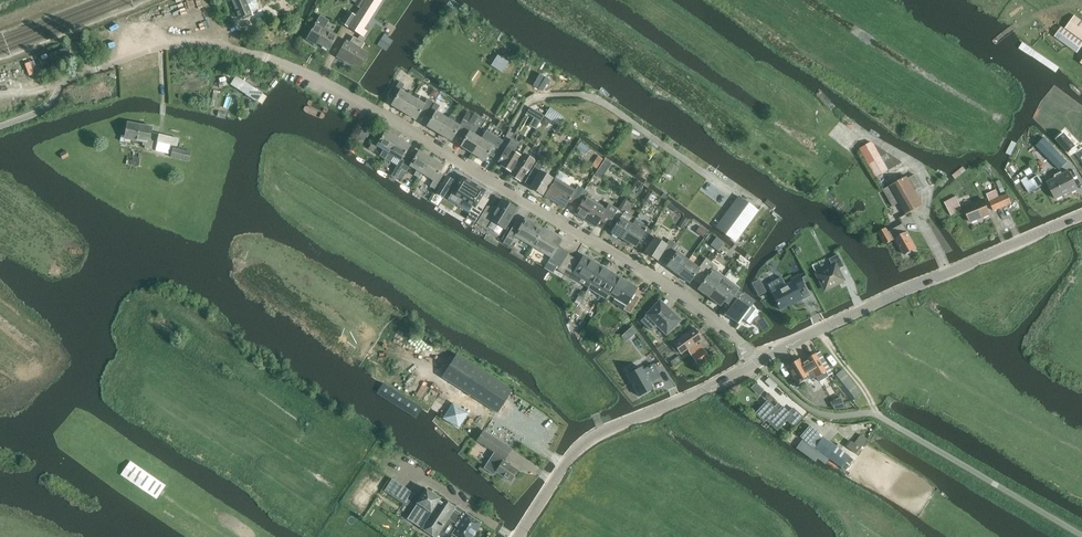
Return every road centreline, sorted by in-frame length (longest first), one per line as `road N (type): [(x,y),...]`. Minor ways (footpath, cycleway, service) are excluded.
road 1 (residential): [(756,363),(666,283),(387,118),(278,63),(188,43),(63,82)]
road 2 (tertiary): [(756,363),(1081,217)]
road 3 (tertiary): [(521,536),(592,437),(756,363)]

